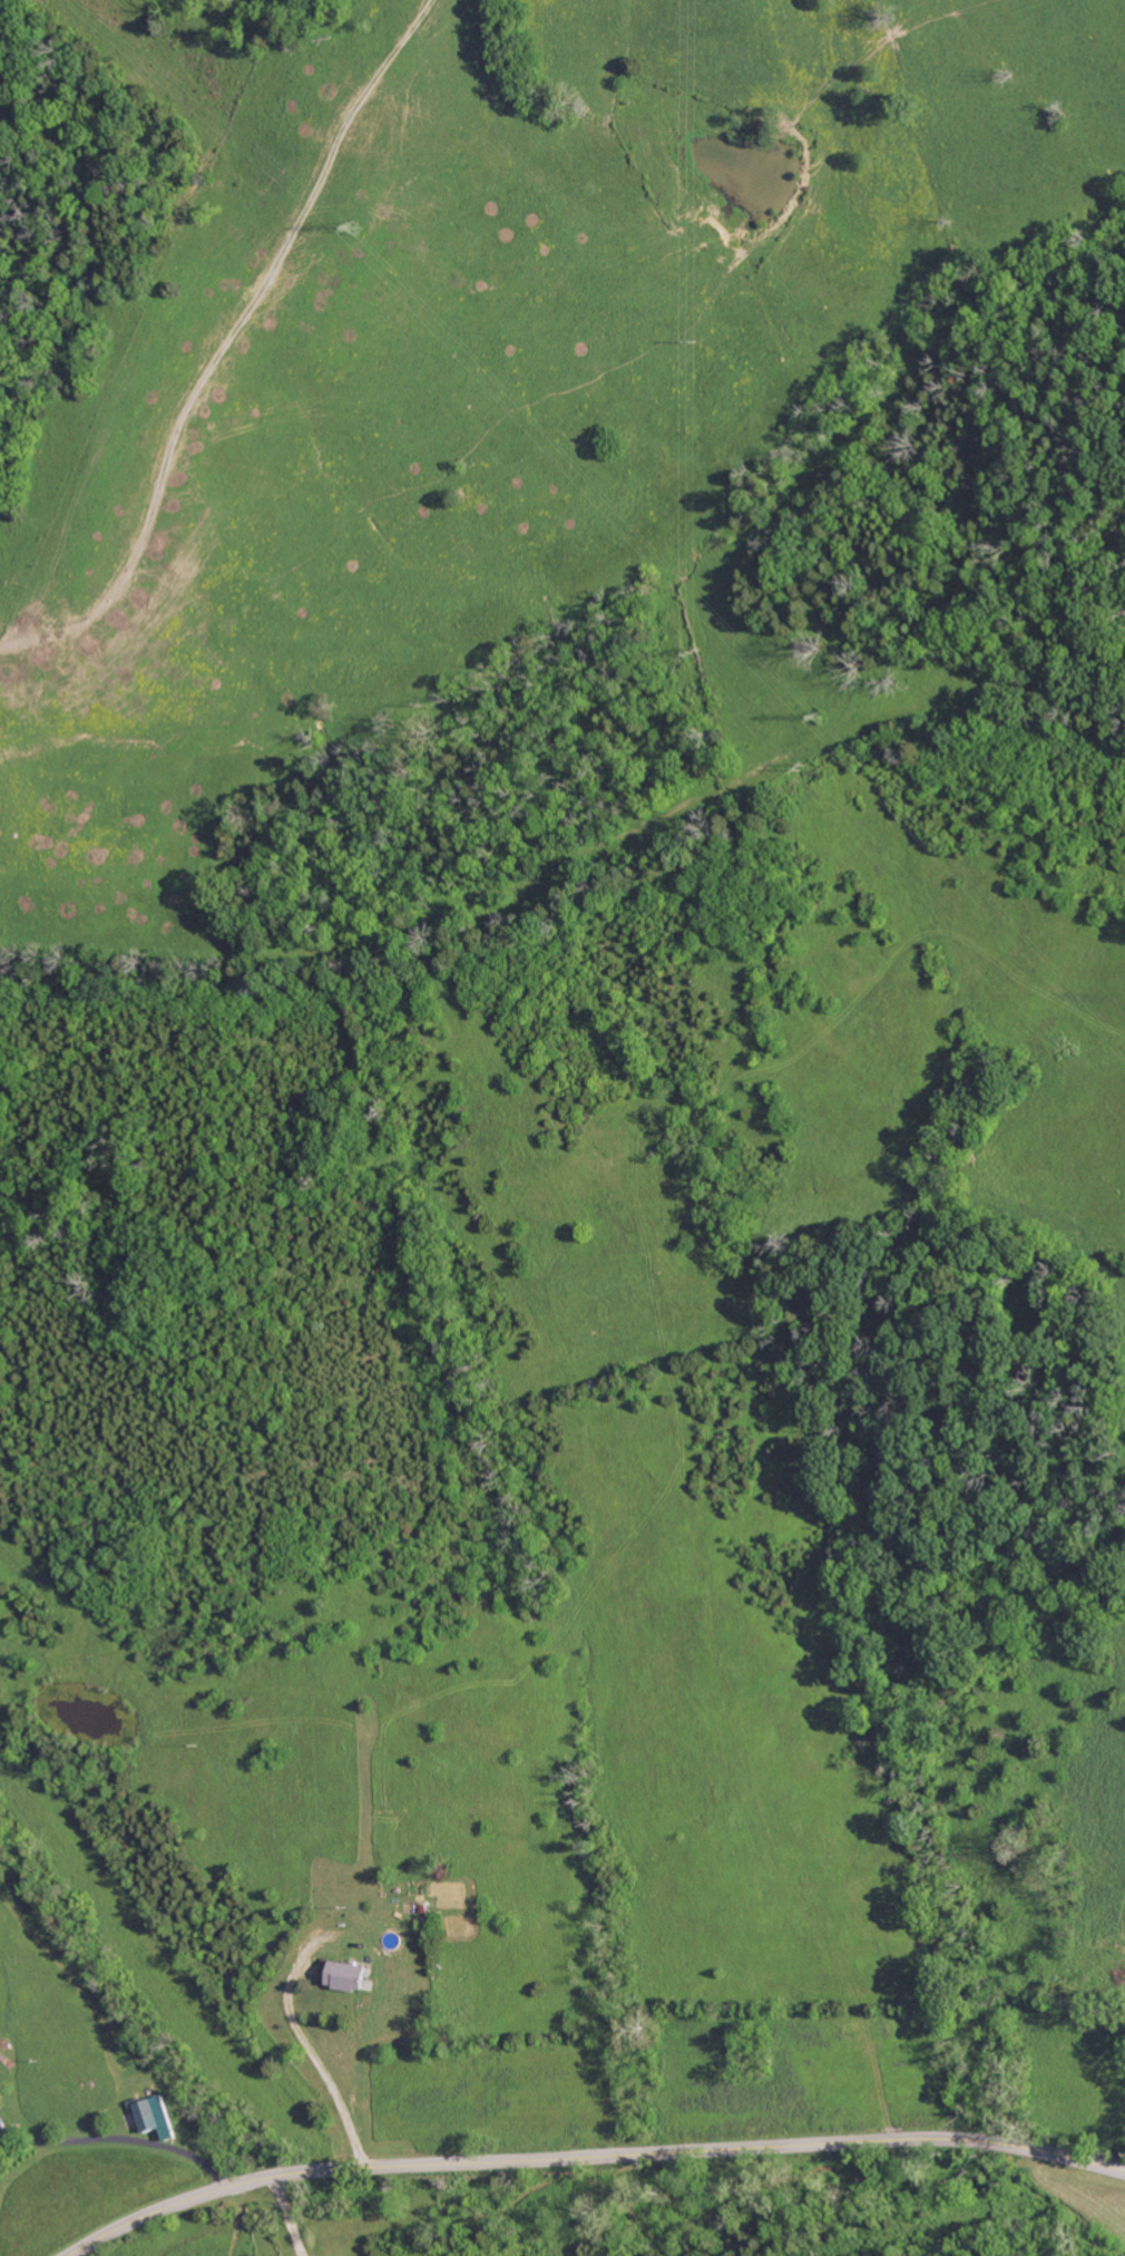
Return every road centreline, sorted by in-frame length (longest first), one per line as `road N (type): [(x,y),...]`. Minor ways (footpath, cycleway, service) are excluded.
road 1 (secondary): [(68,2255),(213,2191),(353,2167),(937,2139),(1011,2146),(1124,2171)]

